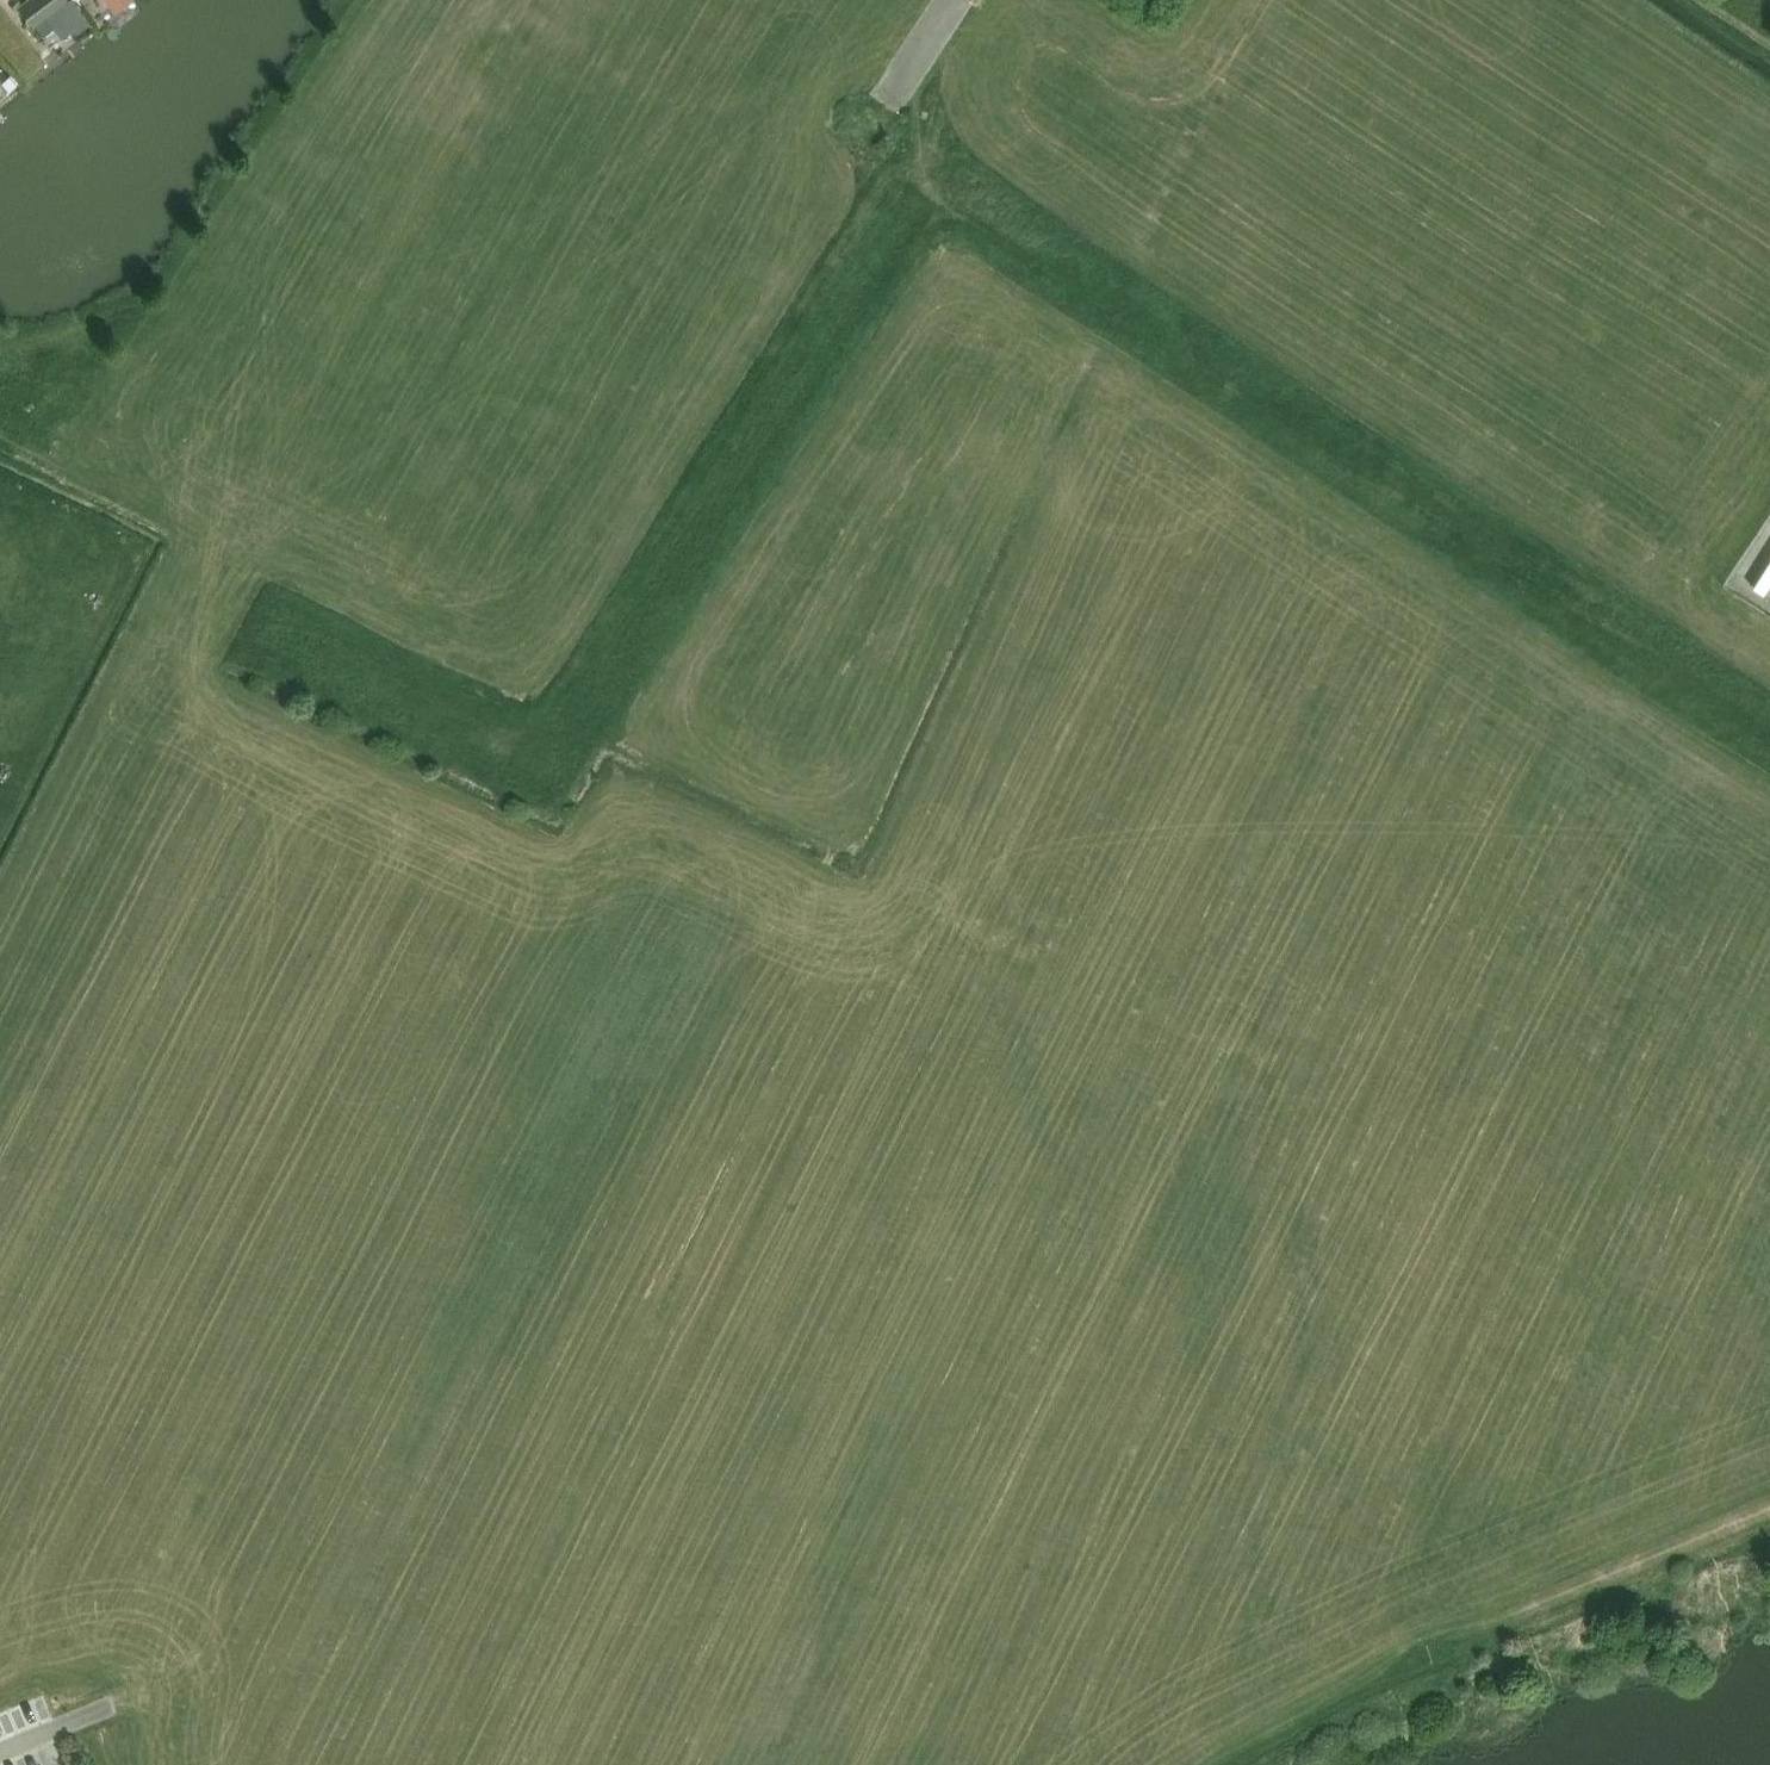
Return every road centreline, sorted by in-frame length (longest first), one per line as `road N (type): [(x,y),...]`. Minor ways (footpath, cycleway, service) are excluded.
road 1 (track): [(1769,1515),(1465,1644)]

